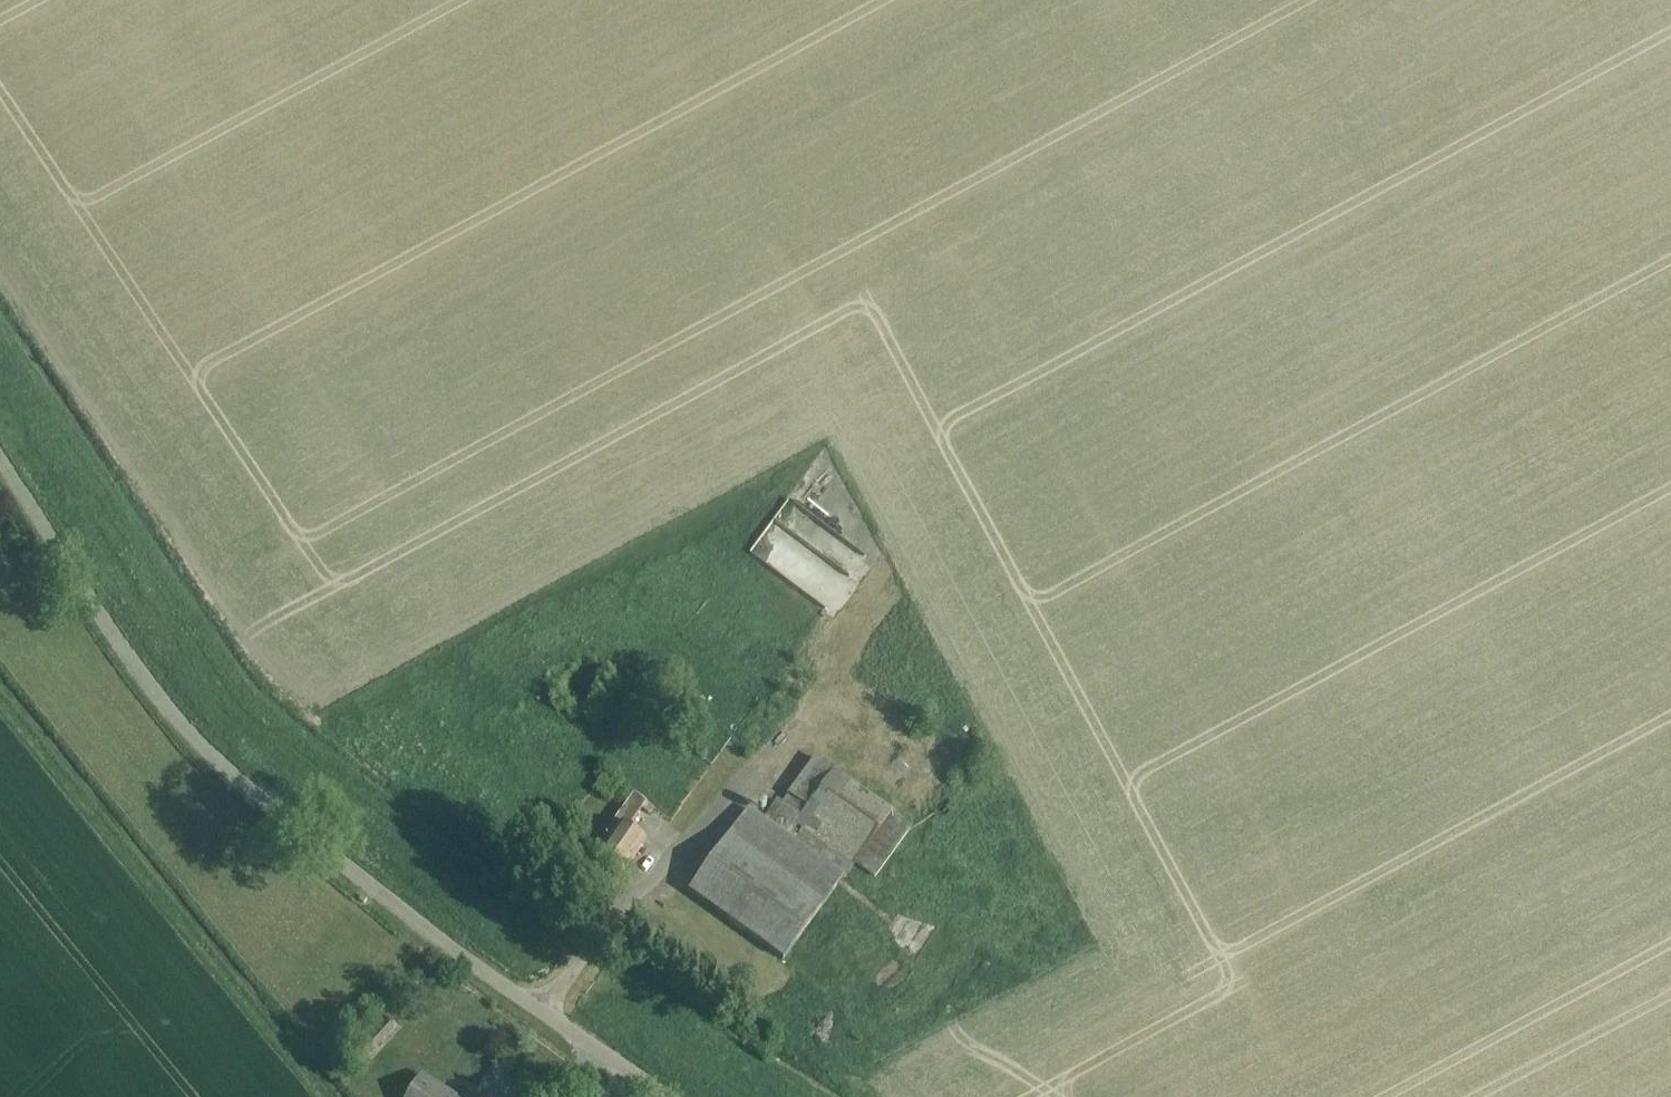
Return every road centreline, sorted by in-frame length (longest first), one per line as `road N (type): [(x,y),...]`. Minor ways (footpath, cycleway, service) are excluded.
road 1 (unclassified): [(679,1096),(276,817),(113,635),(0,465)]

